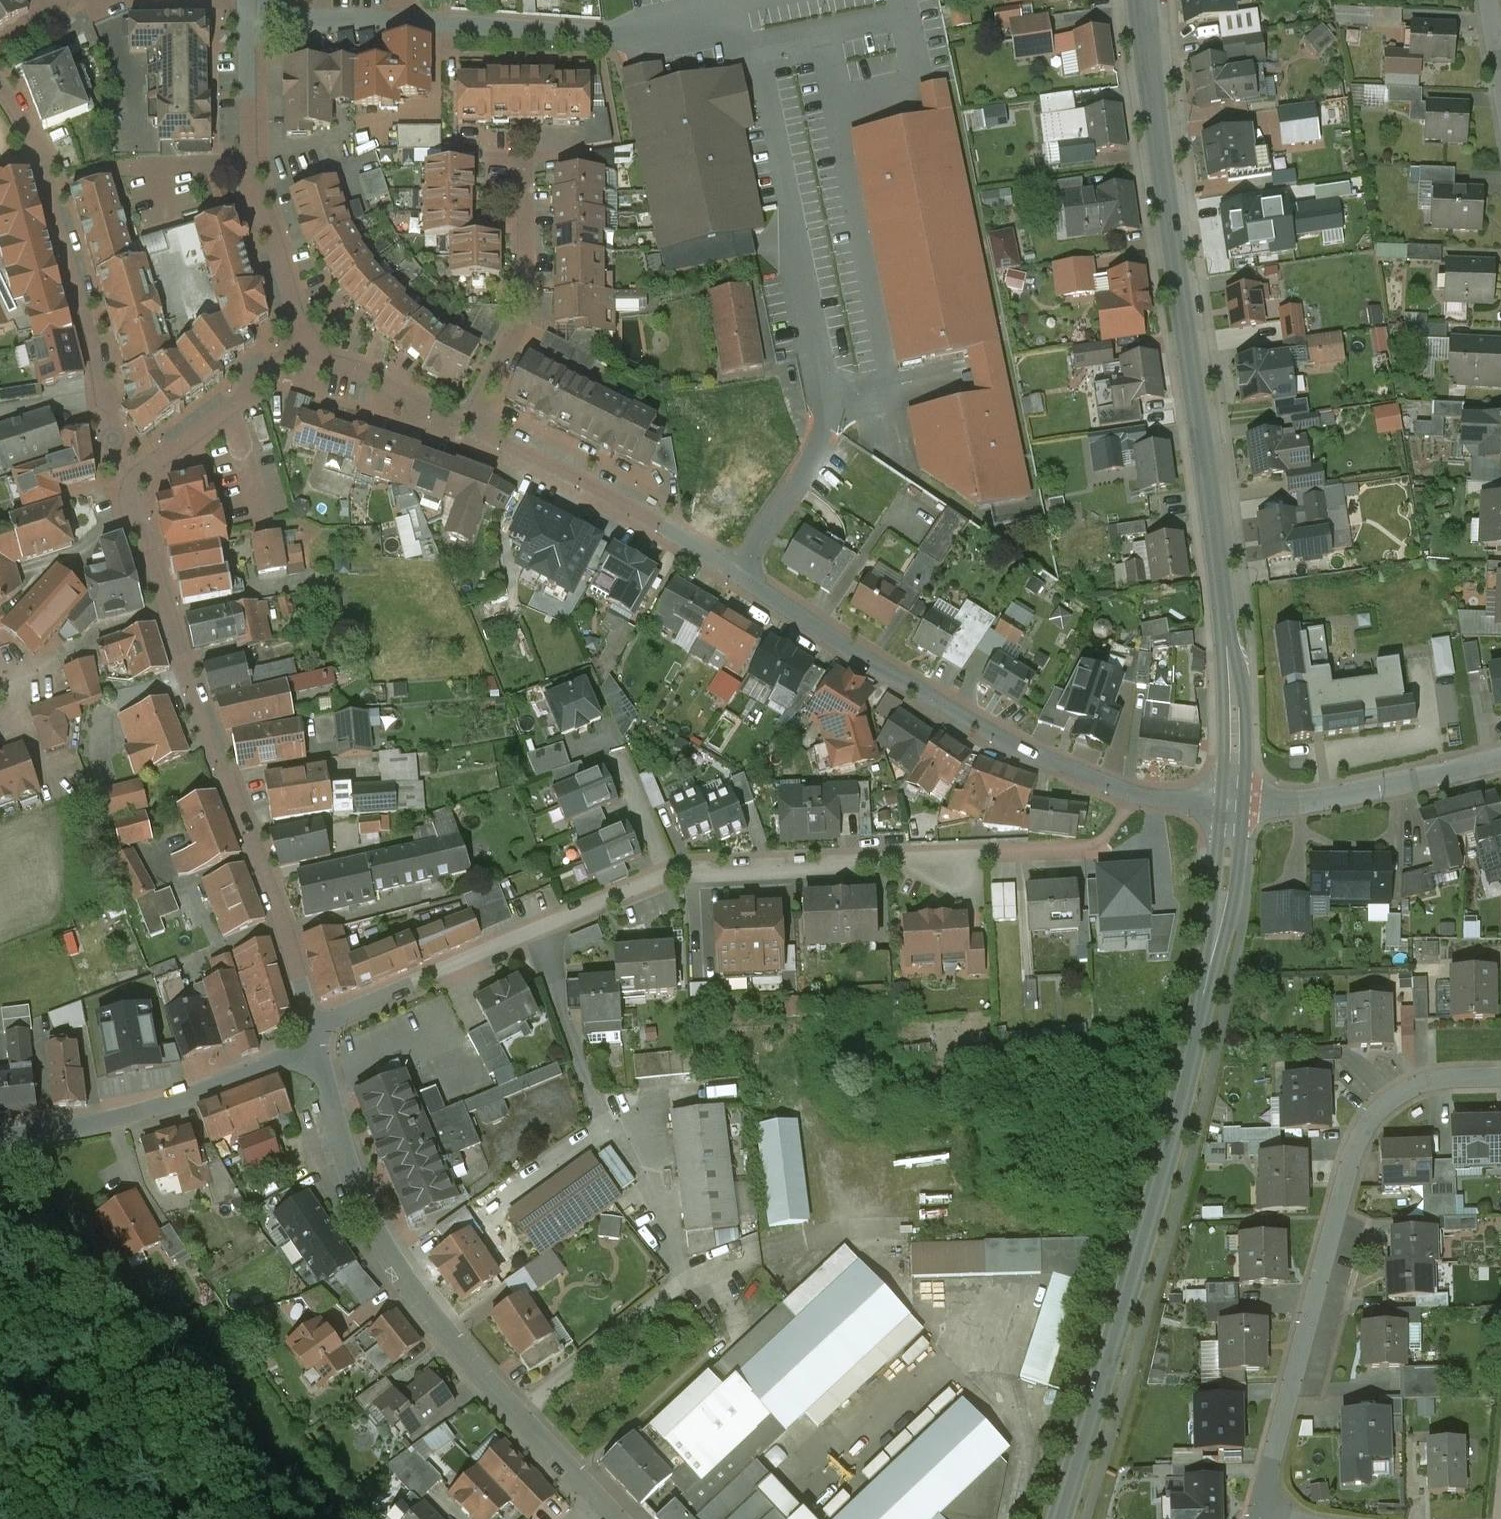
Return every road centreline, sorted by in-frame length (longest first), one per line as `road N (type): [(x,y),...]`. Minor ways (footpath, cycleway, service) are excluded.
road 1 (residential): [(1237,805),(1137,796),(994,737),(572,476),(469,424)]
road 2 (secondary): [(1143,0),(1233,654),(1237,805)]
road 3 (secondary): [(1237,805),(1173,1155),(1067,1518)]
road 4 (residential): [(316,1030),(355,1196),(416,1296),(599,1504)]
road 5 (residential): [(1266,1506),(1350,1164),(1376,1105),(1417,1074),(1462,1064),(1500,1067)]
road 6 (residential): [(172,610),(263,834),(316,1030)]
road 7 (residential): [(667,874),(1078,848)]
road 8 (residential): [(316,1030),(667,874)]
road 9 (residential): [(316,1030),(287,1057),(174,1103),(0,1139)]
road 10 (residential): [(307,352),(270,191),(251,18)]
road 11 (residential): [(40,157),(130,479)]
road 12 (residential): [(469,424),(522,307),(522,165)]
road 13 (residential): [(1500,759),(1309,802),(1237,805)]
road 14 (residential): [(251,18),(478,27)]
road 15 (residential): [(307,352),(130,479)]
road 16 (residential): [(172,610),(54,654),(7,689)]
road 17 (residential): [(469,424),(307,352)]
road 18 (residential): [(130,479),(172,610)]

